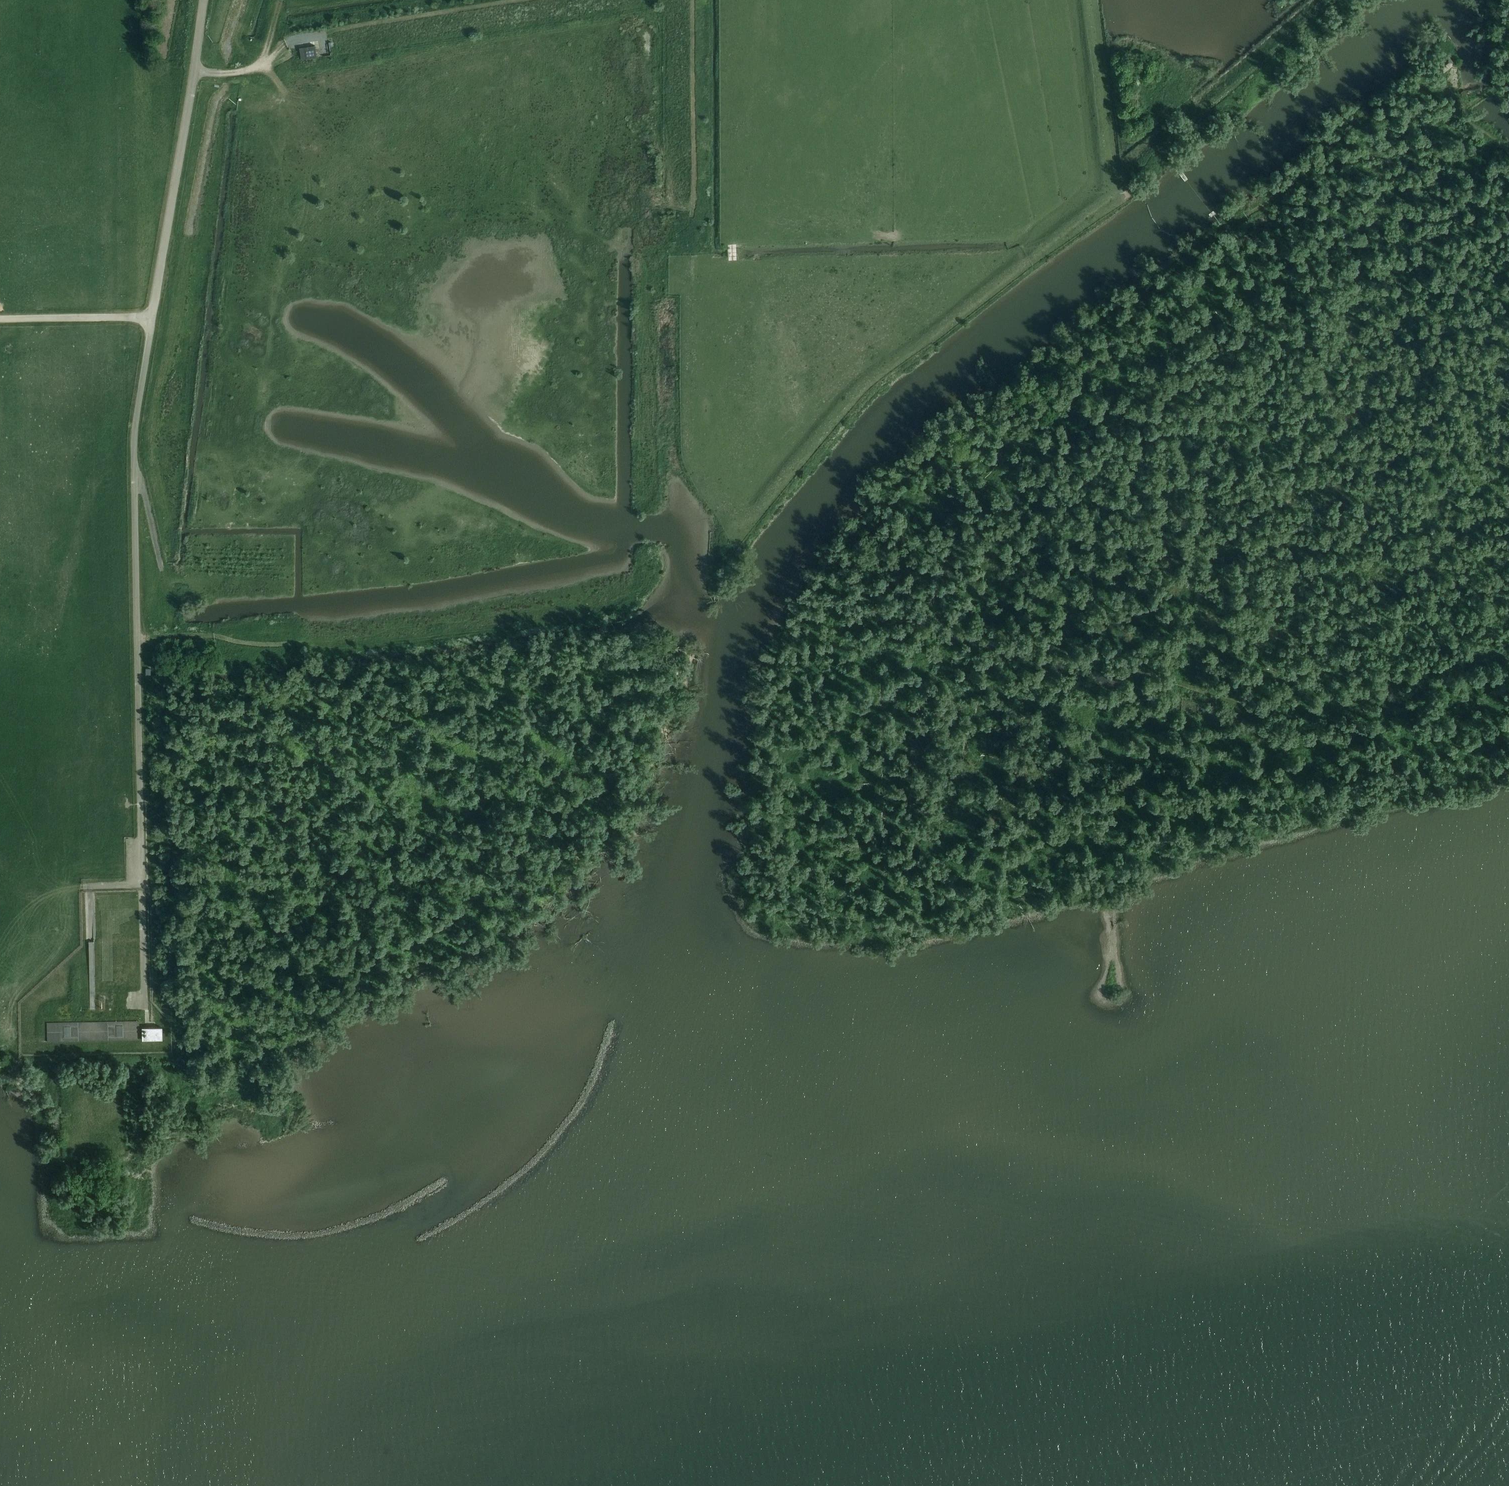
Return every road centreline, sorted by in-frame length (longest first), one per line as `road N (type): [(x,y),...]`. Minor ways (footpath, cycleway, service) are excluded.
road 1 (unclassified): [(142,890),(134,441),(204,0)]
road 2 (track): [(1184,131),(1334,0)]
road 3 (track): [(152,316),(0,318)]

